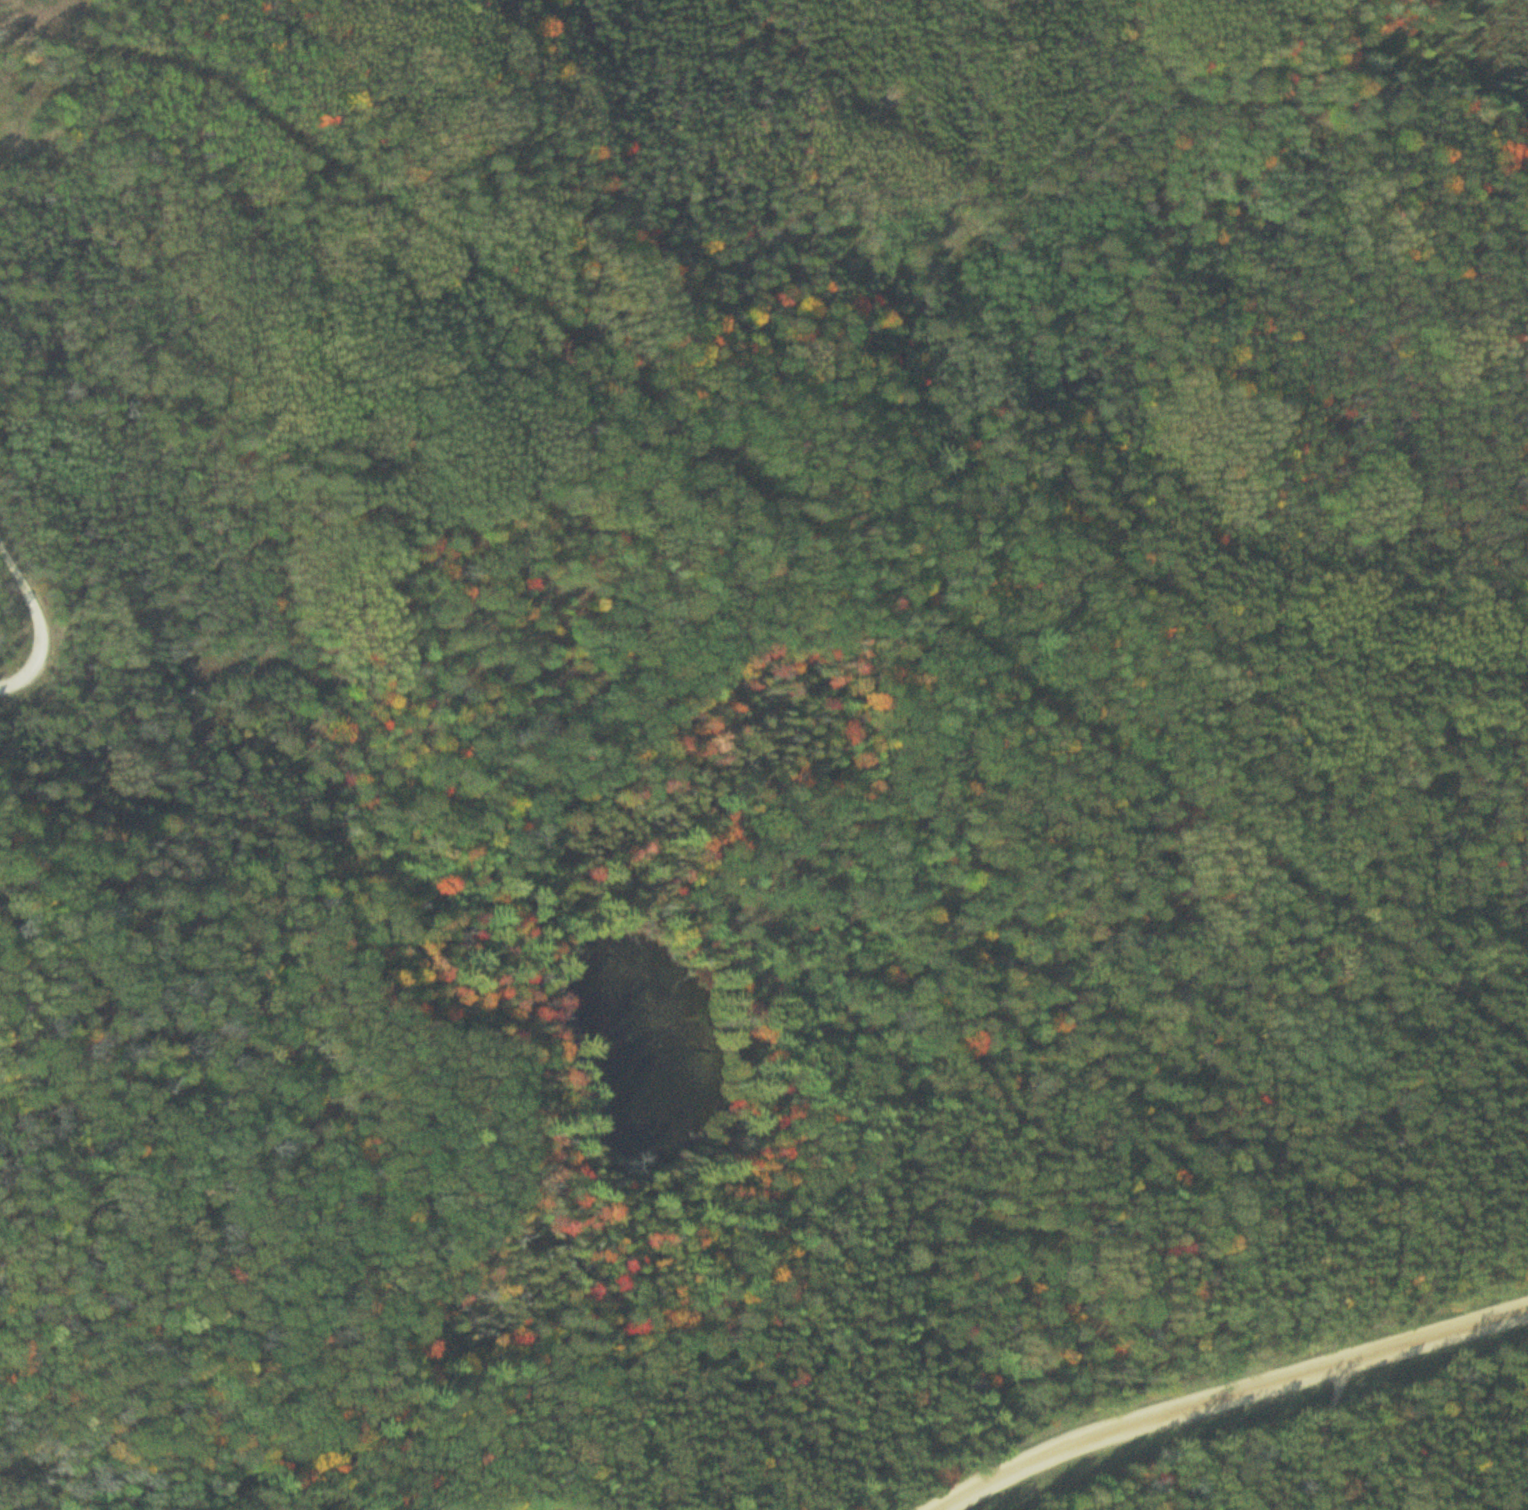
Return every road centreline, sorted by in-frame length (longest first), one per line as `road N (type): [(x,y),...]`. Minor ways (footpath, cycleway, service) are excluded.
road 1 (residential): [(1439,1335),(998,1477),(948,1509)]
road 2 (track): [(0,692),(28,679),(49,644),(0,531)]
road 3 (track): [(1331,1509),(1334,1364)]

